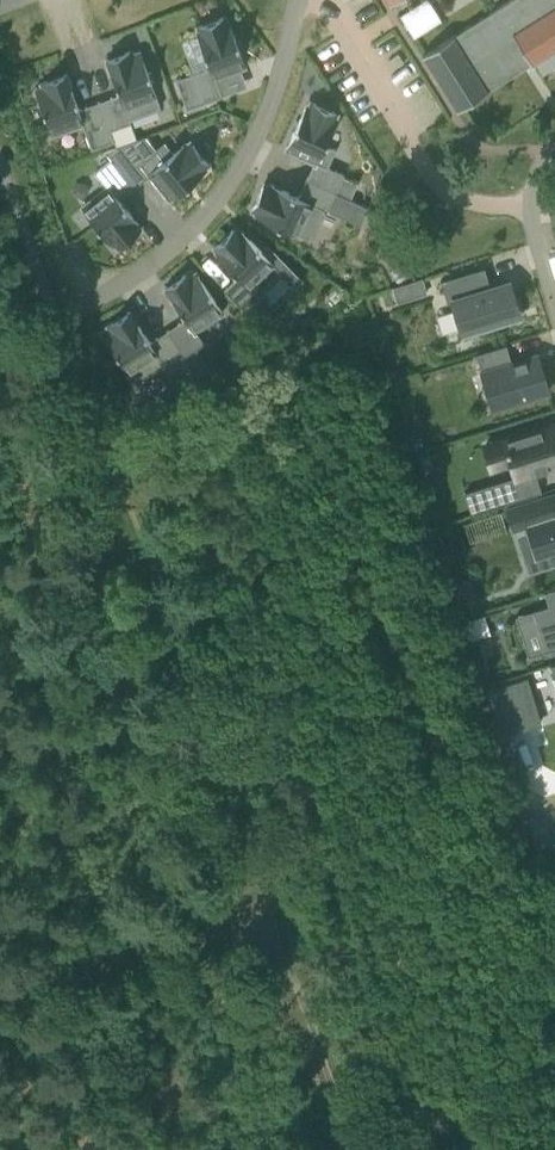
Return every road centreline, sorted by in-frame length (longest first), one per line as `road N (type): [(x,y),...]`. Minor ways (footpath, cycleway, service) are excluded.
road 1 (residential): [(56,315),(192,231),(249,162),(303,0)]
road 2 (residential): [(554,306),(530,206),(533,179),(554,148)]

